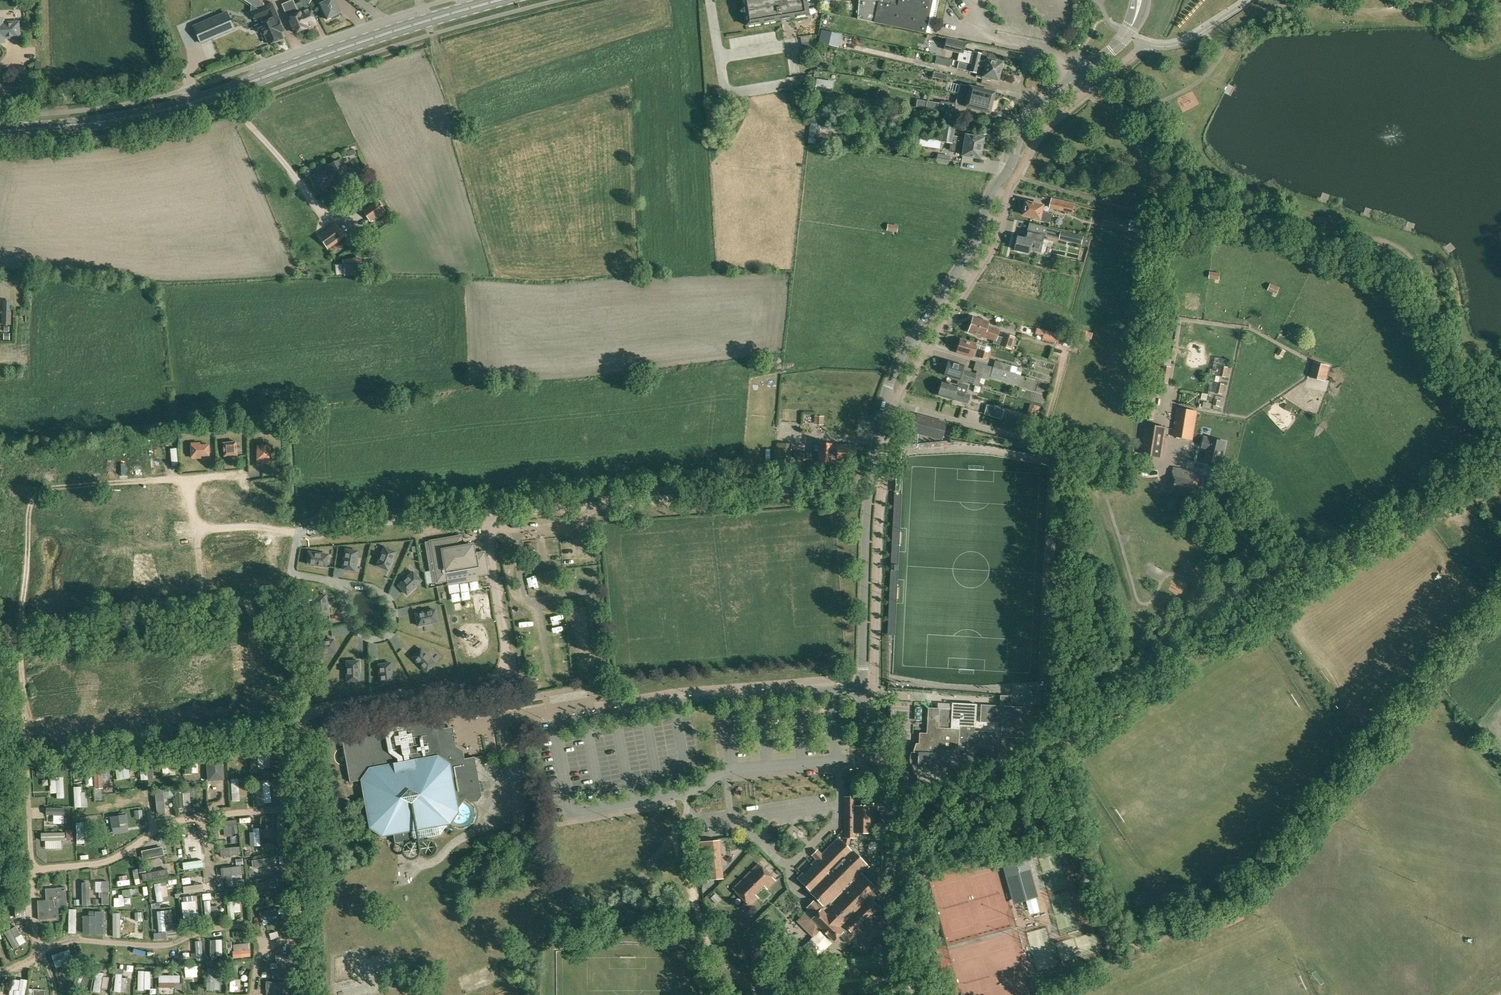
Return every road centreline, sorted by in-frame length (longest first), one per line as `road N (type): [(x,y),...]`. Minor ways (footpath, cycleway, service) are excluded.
road 1 (unclassified): [(288,576),(293,537),(315,528),(873,485)]
road 2 (unclassified): [(873,485),(895,373),(977,243),(989,196),(1011,169),(1028,121),(1115,50),(1141,0)]
road 3 (secondary): [(0,132),(80,125),(224,93),(499,0)]
road 4 (unclassified): [(897,994),(891,828),(863,689),(873,485)]

